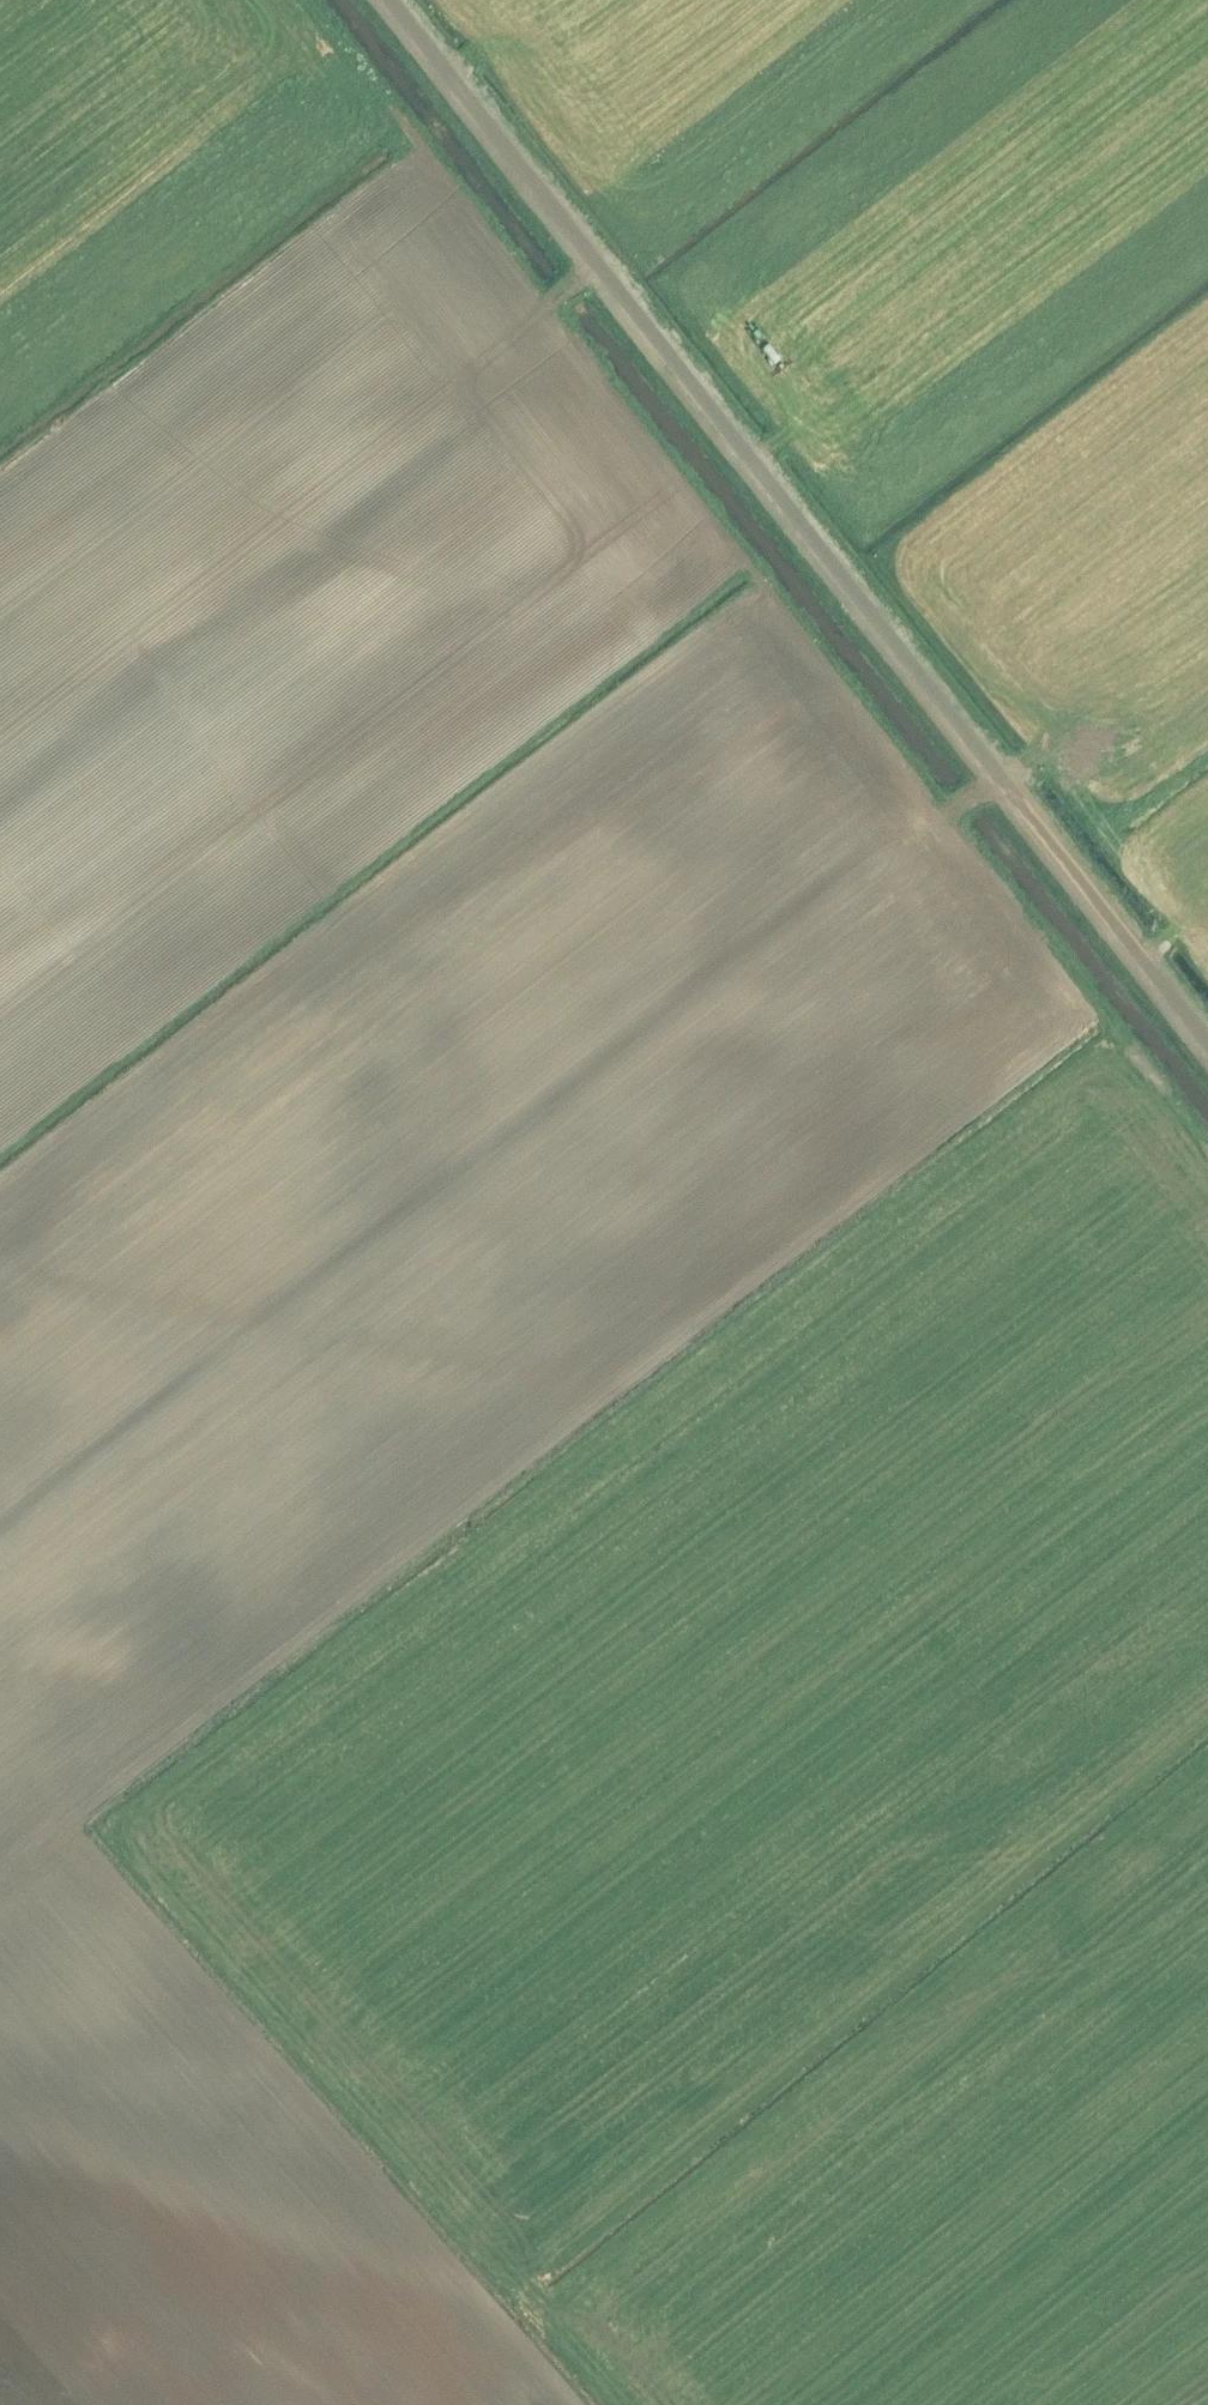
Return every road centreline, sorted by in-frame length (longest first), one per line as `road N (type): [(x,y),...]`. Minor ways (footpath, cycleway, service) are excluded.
road 1 (unclassified): [(1207,1044),(389,0)]

